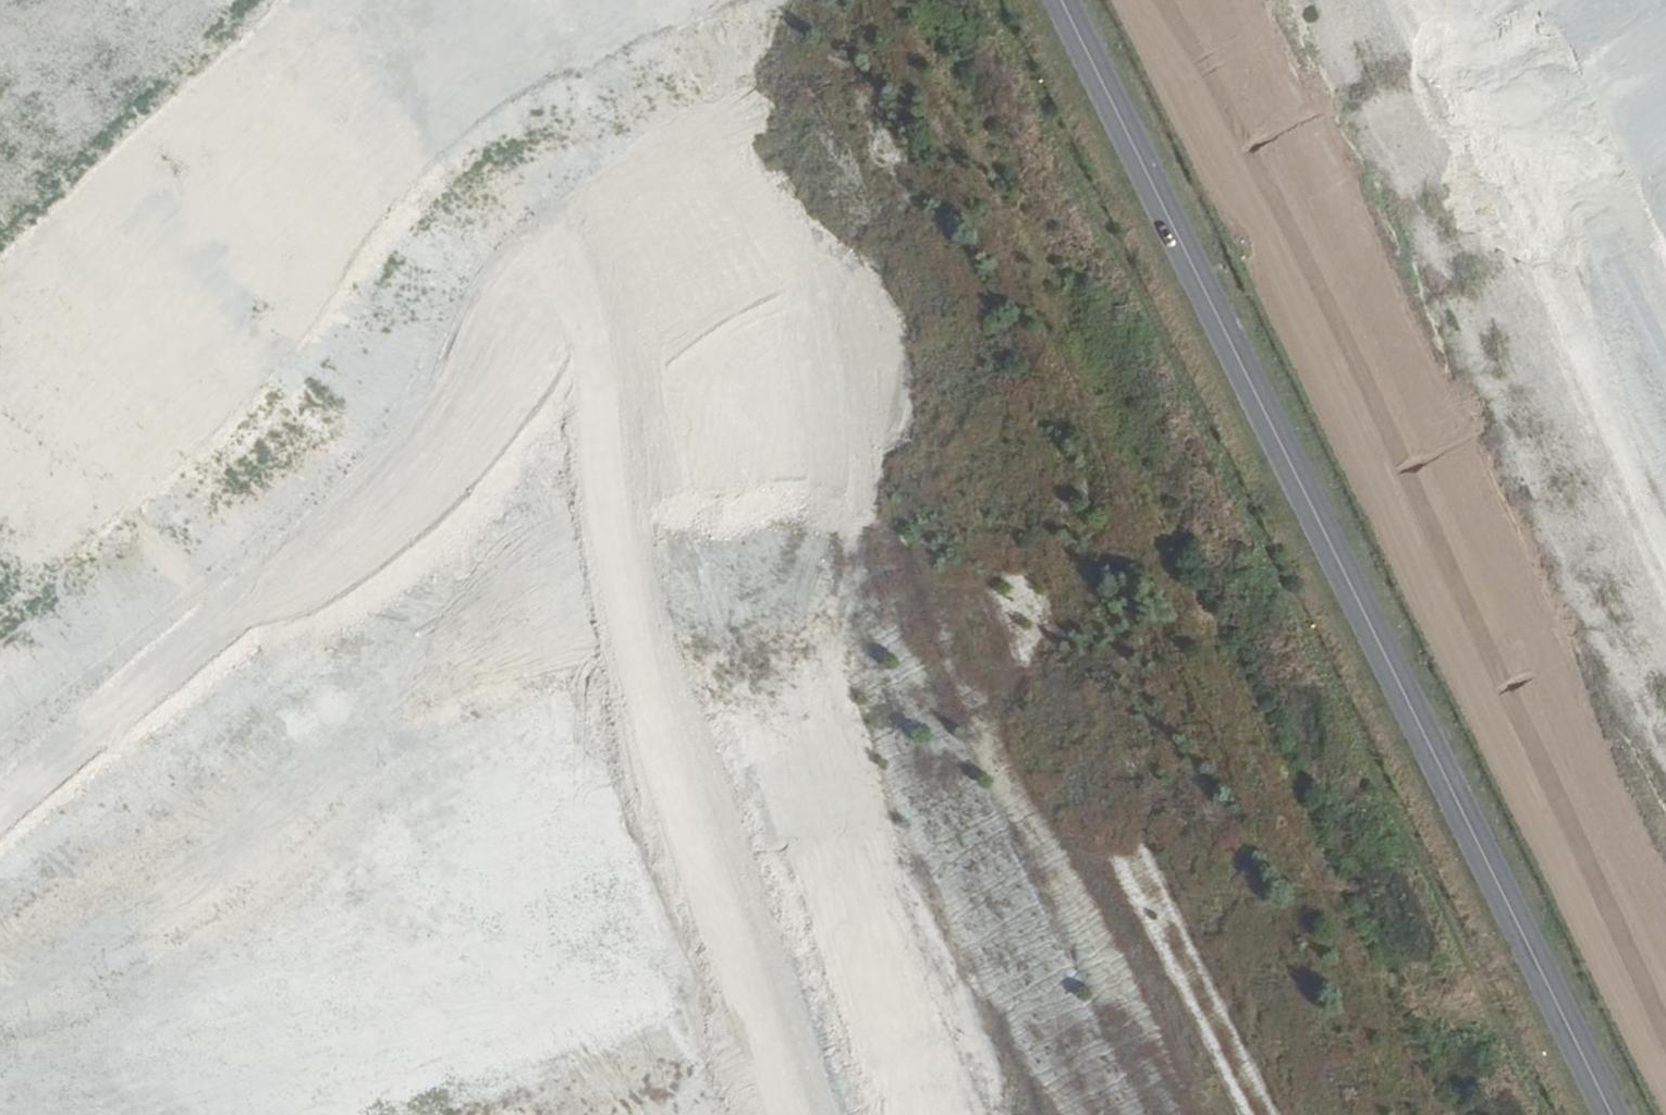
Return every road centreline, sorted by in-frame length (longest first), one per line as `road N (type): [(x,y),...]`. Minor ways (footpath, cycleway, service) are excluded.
road 1 (tertiary): [(1057,0),(1611,1114)]

